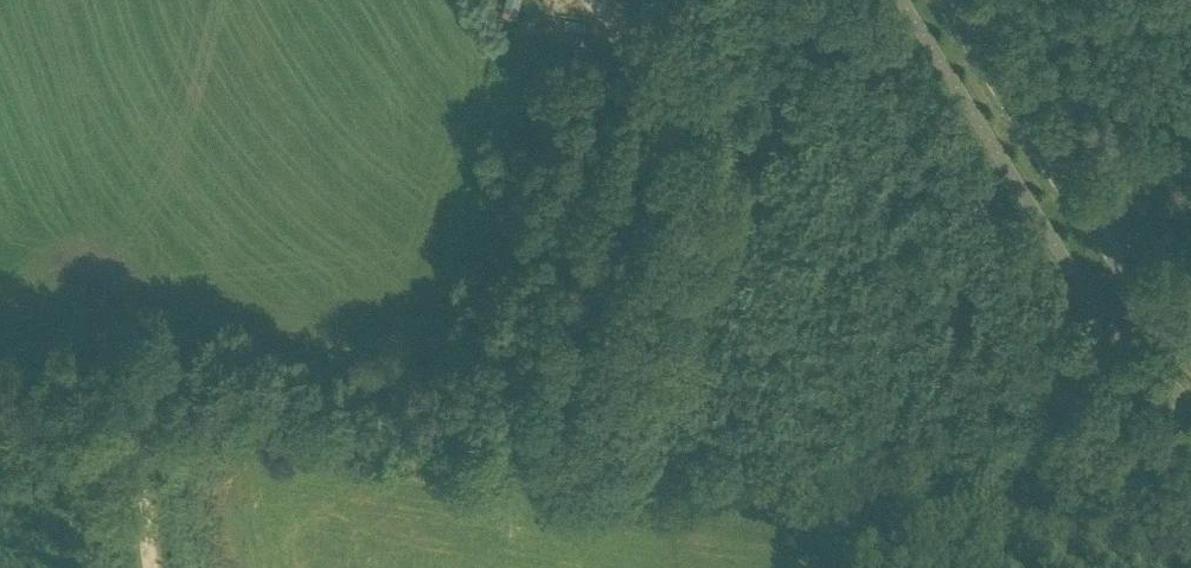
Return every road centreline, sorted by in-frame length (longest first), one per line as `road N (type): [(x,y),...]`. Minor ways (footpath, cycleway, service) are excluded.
road 1 (unclassified): [(0,407),(134,393),(546,453),(707,0)]
road 2 (primary): [(1190,323),(1085,208),(952,0)]
road 3 (track): [(134,393),(151,567)]

